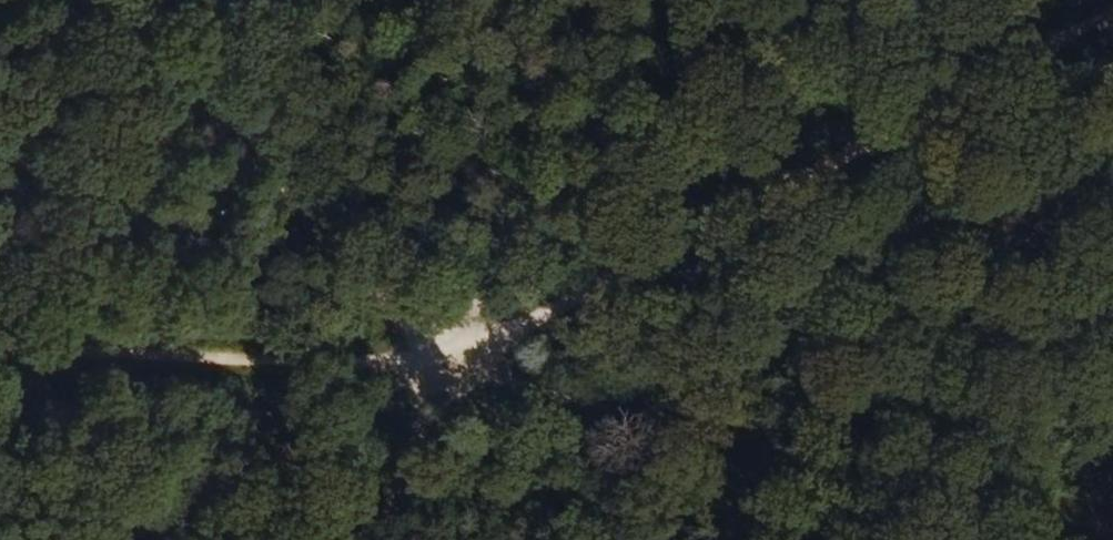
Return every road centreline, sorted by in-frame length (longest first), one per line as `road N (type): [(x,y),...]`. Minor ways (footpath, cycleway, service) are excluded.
road 1 (track): [(437,364),(1112,9)]
road 2 (track): [(437,364),(1102,539)]
road 3 (track): [(97,0),(437,364)]
road 4 (track): [(437,364),(0,347)]
road 5 (track): [(437,364),(592,0)]
road 6 (track): [(111,539),(437,364)]
road 7 (track): [(437,364),(605,539)]
road 8 (track): [(358,539),(437,364)]

